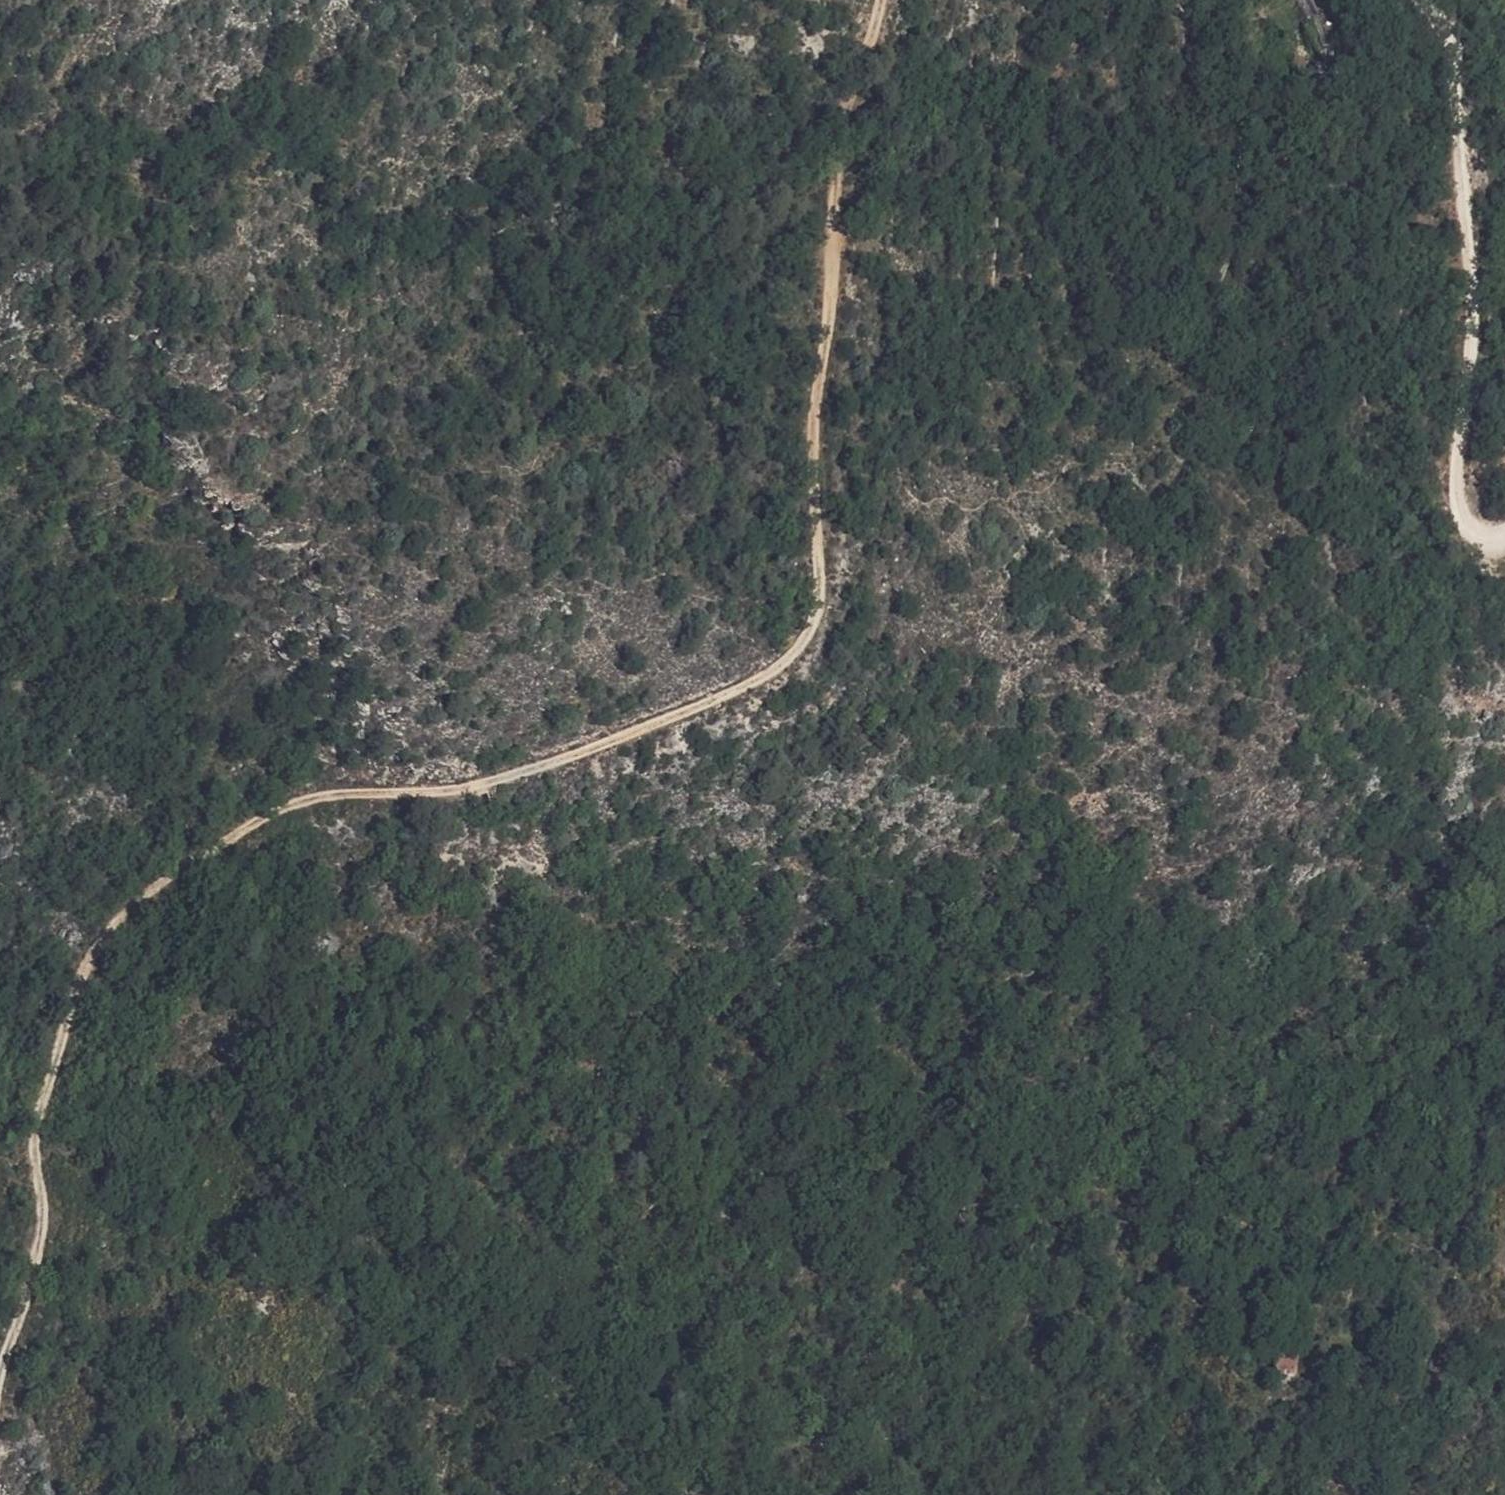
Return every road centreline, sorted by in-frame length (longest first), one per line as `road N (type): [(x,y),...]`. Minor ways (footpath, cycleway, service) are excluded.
road 1 (track): [(878,0),(839,175),(814,406),(818,596),(796,650),(762,681),(549,764),(456,785),(345,790),(285,807),(219,839),(128,915),(91,963),(72,1006),(37,1127),(41,1222),(0,1383)]
road 2 (track): [(1504,536),(1474,525),(1460,499),(1471,313),(1447,38),(1422,0)]

